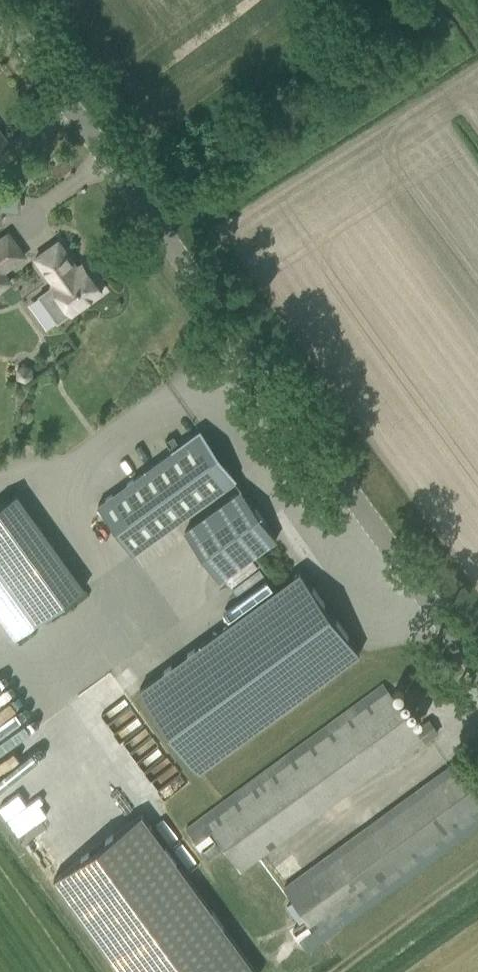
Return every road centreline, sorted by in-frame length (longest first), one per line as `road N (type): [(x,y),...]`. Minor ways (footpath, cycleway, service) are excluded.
road 1 (unclassified): [(477,674),(0,6)]

